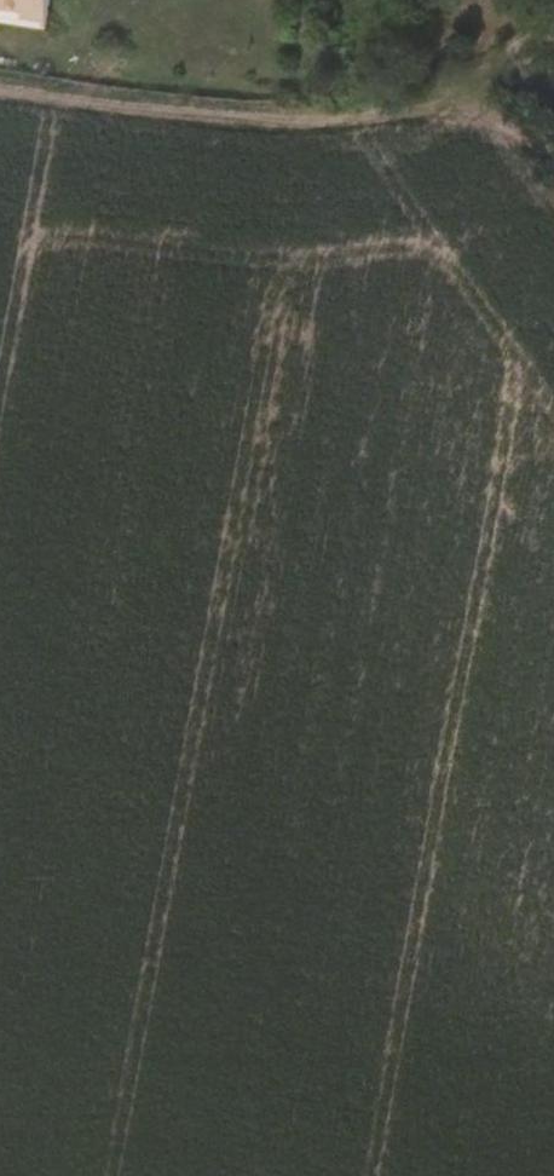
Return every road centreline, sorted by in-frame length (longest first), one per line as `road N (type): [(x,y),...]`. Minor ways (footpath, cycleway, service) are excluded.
road 1 (track): [(0,82),(244,118),(476,104),(536,142),(553,166)]

